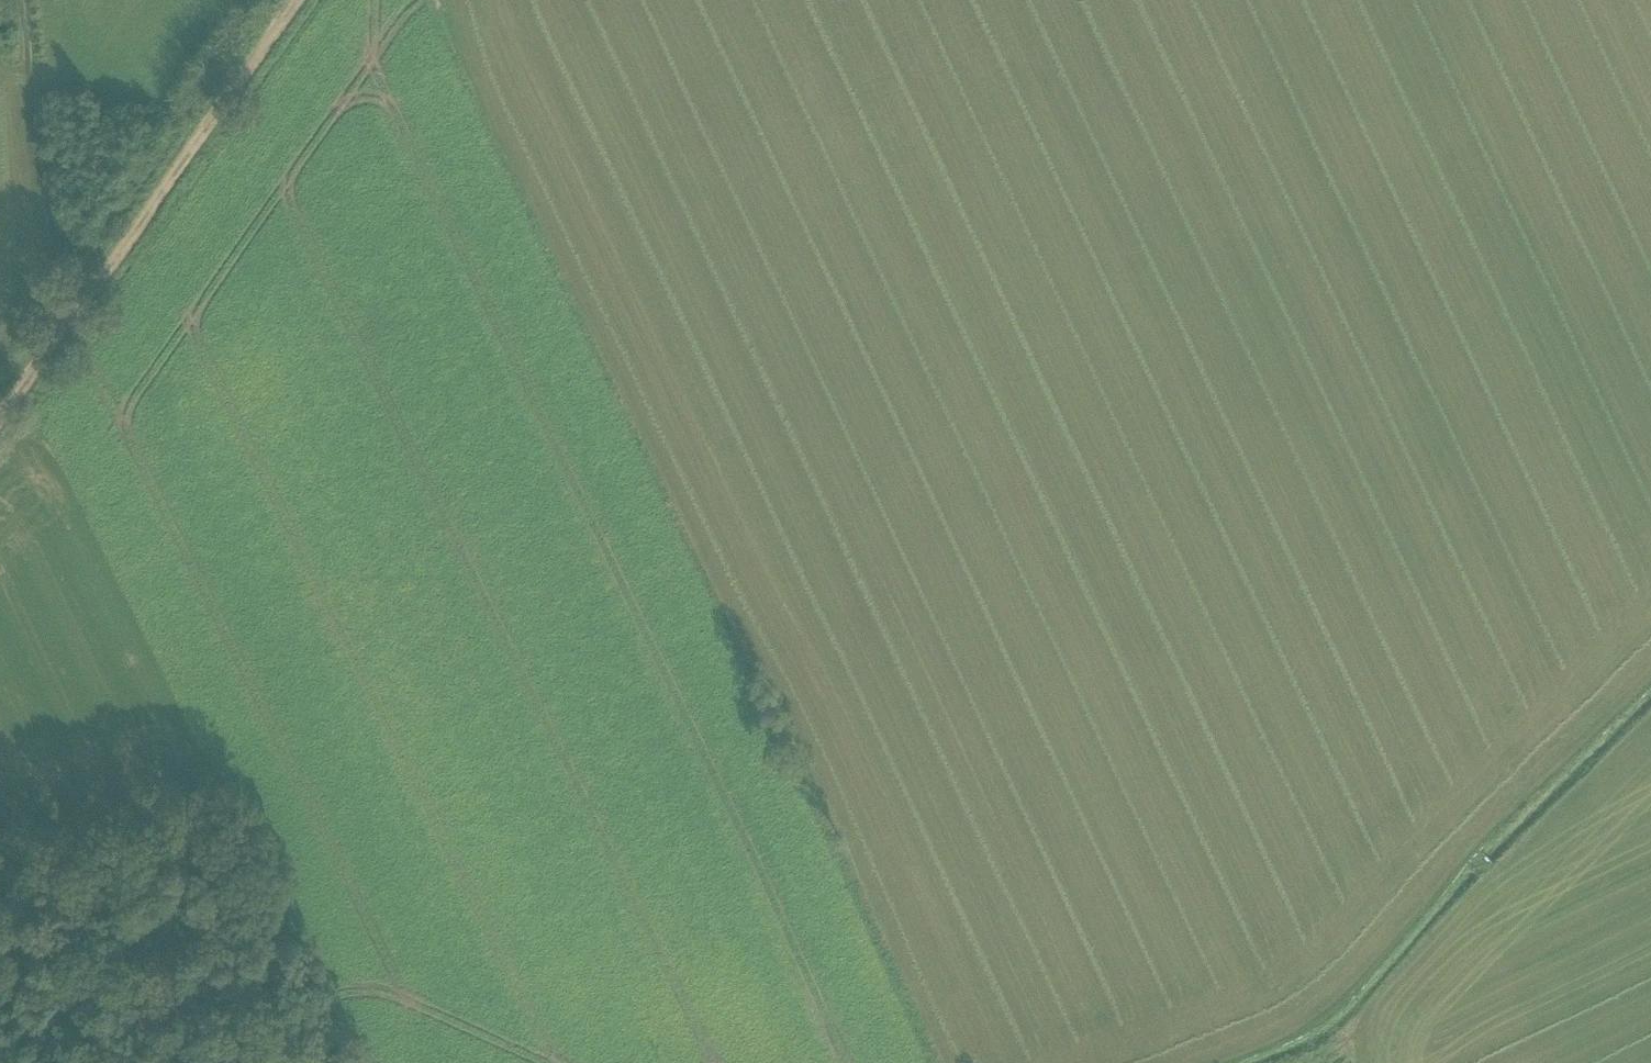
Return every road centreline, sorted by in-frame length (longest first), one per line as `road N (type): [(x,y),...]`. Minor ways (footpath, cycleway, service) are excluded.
road 1 (track): [(64,326),(297,0)]
road 2 (track): [(16,0),(50,298),(64,326)]

